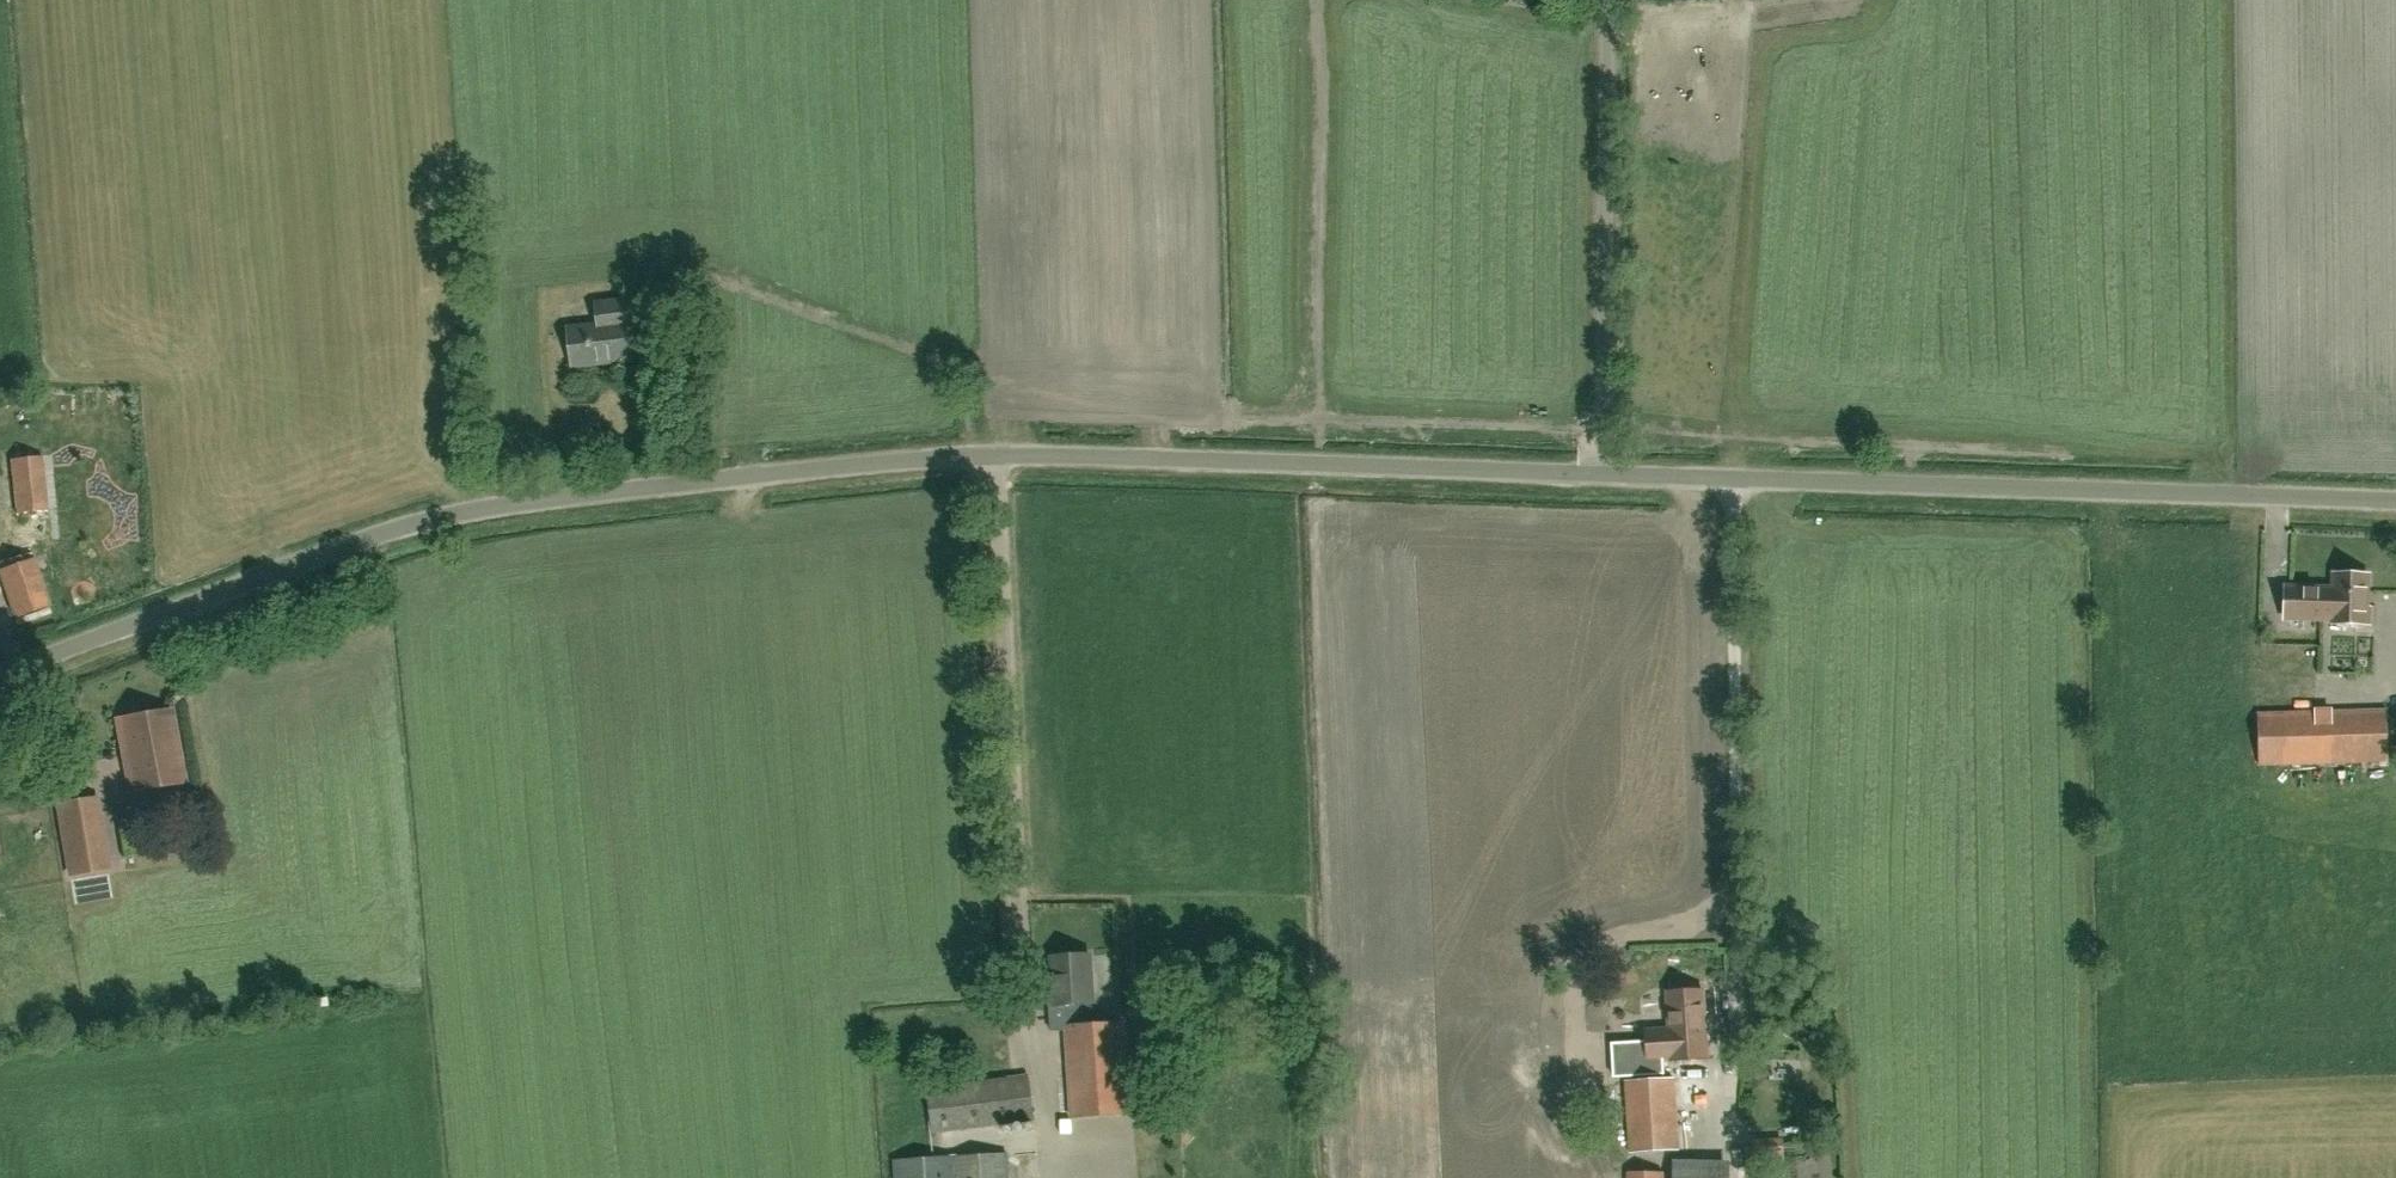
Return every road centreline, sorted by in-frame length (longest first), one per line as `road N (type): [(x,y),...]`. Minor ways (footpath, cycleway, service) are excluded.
road 1 (unclassified): [(2395,498),(991,457)]
road 2 (unclassified): [(0,676),(426,524),(991,457)]

